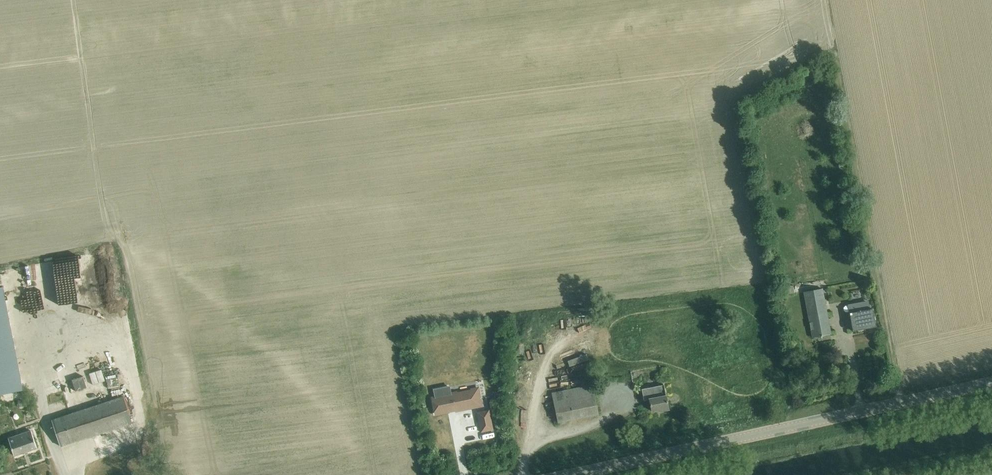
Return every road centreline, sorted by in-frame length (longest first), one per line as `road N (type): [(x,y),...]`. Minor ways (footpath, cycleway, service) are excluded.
road 1 (tertiary): [(573,474),(991,384)]
road 2 (track): [(906,403),(837,53)]

